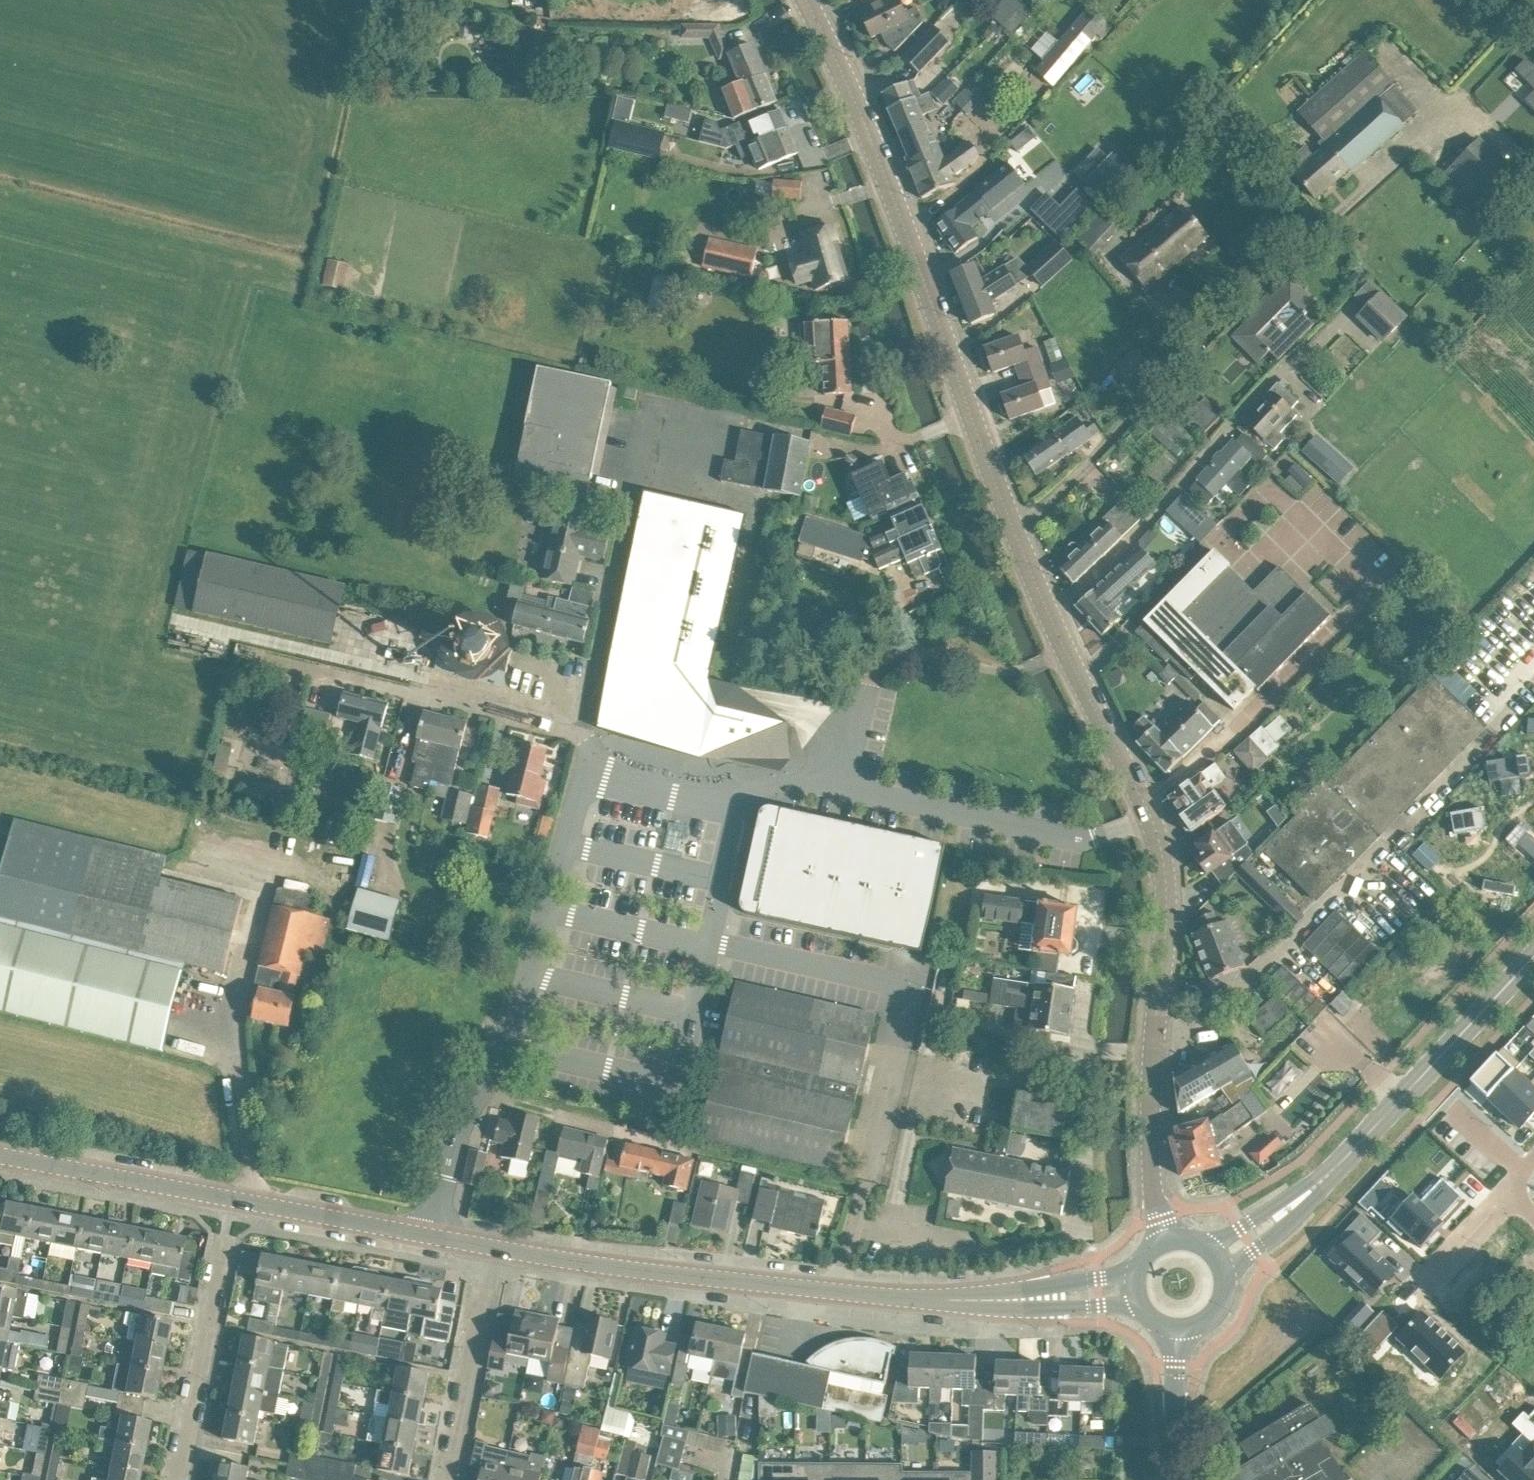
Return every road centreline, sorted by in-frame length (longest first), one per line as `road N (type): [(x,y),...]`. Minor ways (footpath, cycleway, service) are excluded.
road 1 (tertiary): [(1016,534),(889,185),(807,0)]
road 2 (residential): [(1101,835),(1076,839),(818,787),(736,800),(673,796),(606,780),(590,756),(583,719)]
road 3 (residential): [(835,1291),(865,1196),(478,1094)]
road 4 (residential): [(1016,534),(1325,223)]
road 5 (tertiary): [(1164,1241),(1152,1142),(1167,900),(1151,817)]
road 6 (tertiary): [(835,1291),(492,1247)]
road 7 (tertiary): [(1533,958),(1300,1198)]
road 8 (tertiary): [(1151,817),(1066,652),(1016,534)]
road 9 (residential): [(177,1479),(234,1199)]
road 10 (tertiary): [(234,1199),(0,1157)]
road 11 (residential): [(447,1479),(492,1247)]
road 12 (residential): [(583,719),(629,497)]
road 13 (residential): [(583,719),(375,670)]
road 14 (tertiary): [(436,1237),(234,1199)]
road 15 (tertiary): [(1004,1299),(835,1291)]
road 16 (residential): [(436,1237),(453,1148),(478,1094)]
road 17 (tertiary): [(1178,1479),(1175,1329)]
road 18 (tertiary): [(1138,1266),(1004,1299)]
road 19 (tertiary): [(1004,1299),(1138,1302)]
road 20 (residential): [(1424,1283),(1511,1190)]

